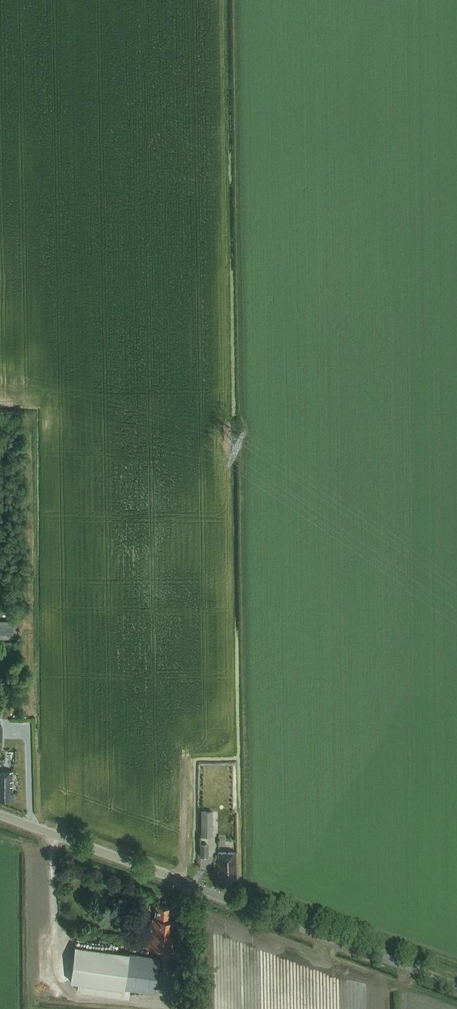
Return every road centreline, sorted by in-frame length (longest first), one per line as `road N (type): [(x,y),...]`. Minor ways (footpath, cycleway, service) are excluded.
road 1 (residential): [(456,987),(0,820)]

